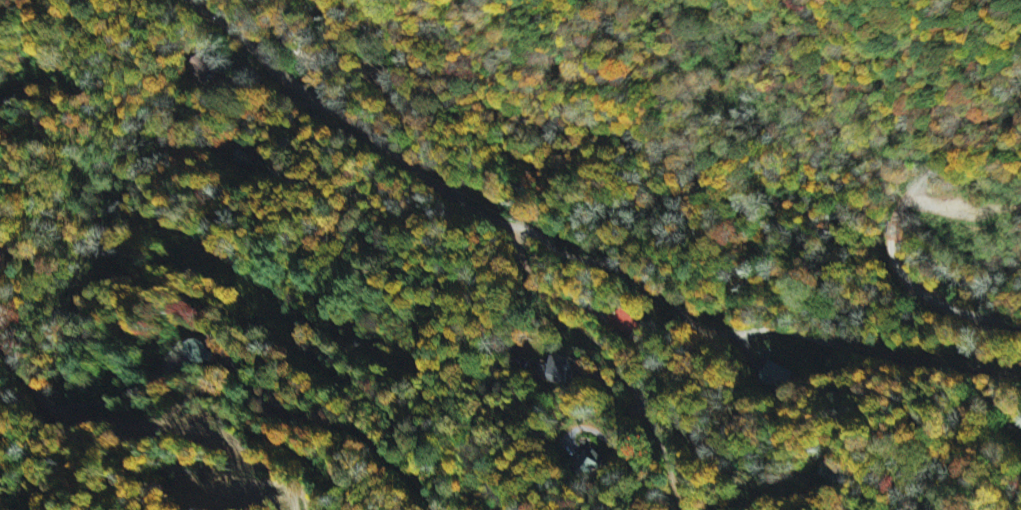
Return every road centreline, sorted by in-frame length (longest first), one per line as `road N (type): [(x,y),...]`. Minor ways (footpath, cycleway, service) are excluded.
road 1 (residential): [(1020,377),(958,373),(786,329),(706,332),(634,269),(566,256),(530,229),(465,206),(190,0)]
road 2 (residential): [(1020,302),(932,266),(875,197),(885,139),(937,113),(1020,146)]
road 3 (residential): [(0,324),(19,369),(68,415),(153,415),(221,389),(300,418)]
road 4 (residential): [(694,509),(670,489),(652,419),(618,356),(523,273),(518,226)]

